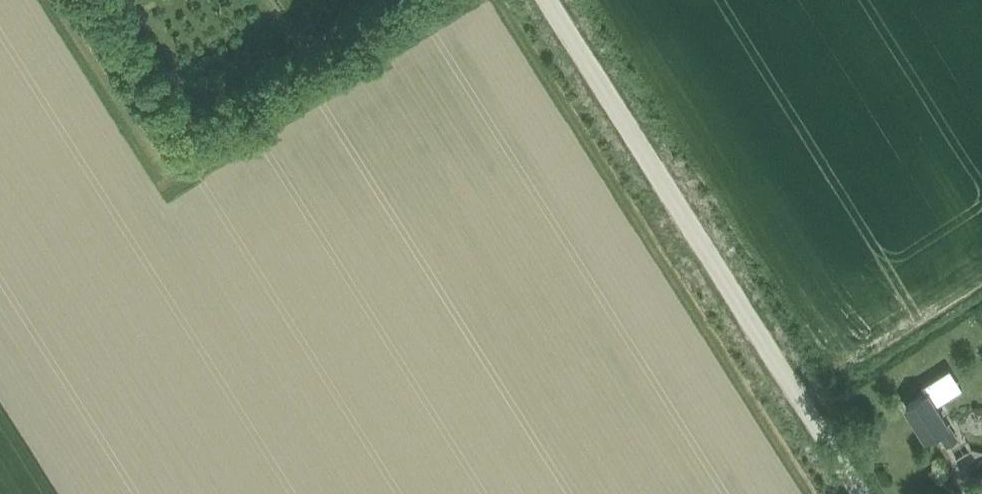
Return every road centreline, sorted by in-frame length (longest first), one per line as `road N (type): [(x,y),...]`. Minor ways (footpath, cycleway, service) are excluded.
road 1 (unclassified): [(859,493),(547,0)]

